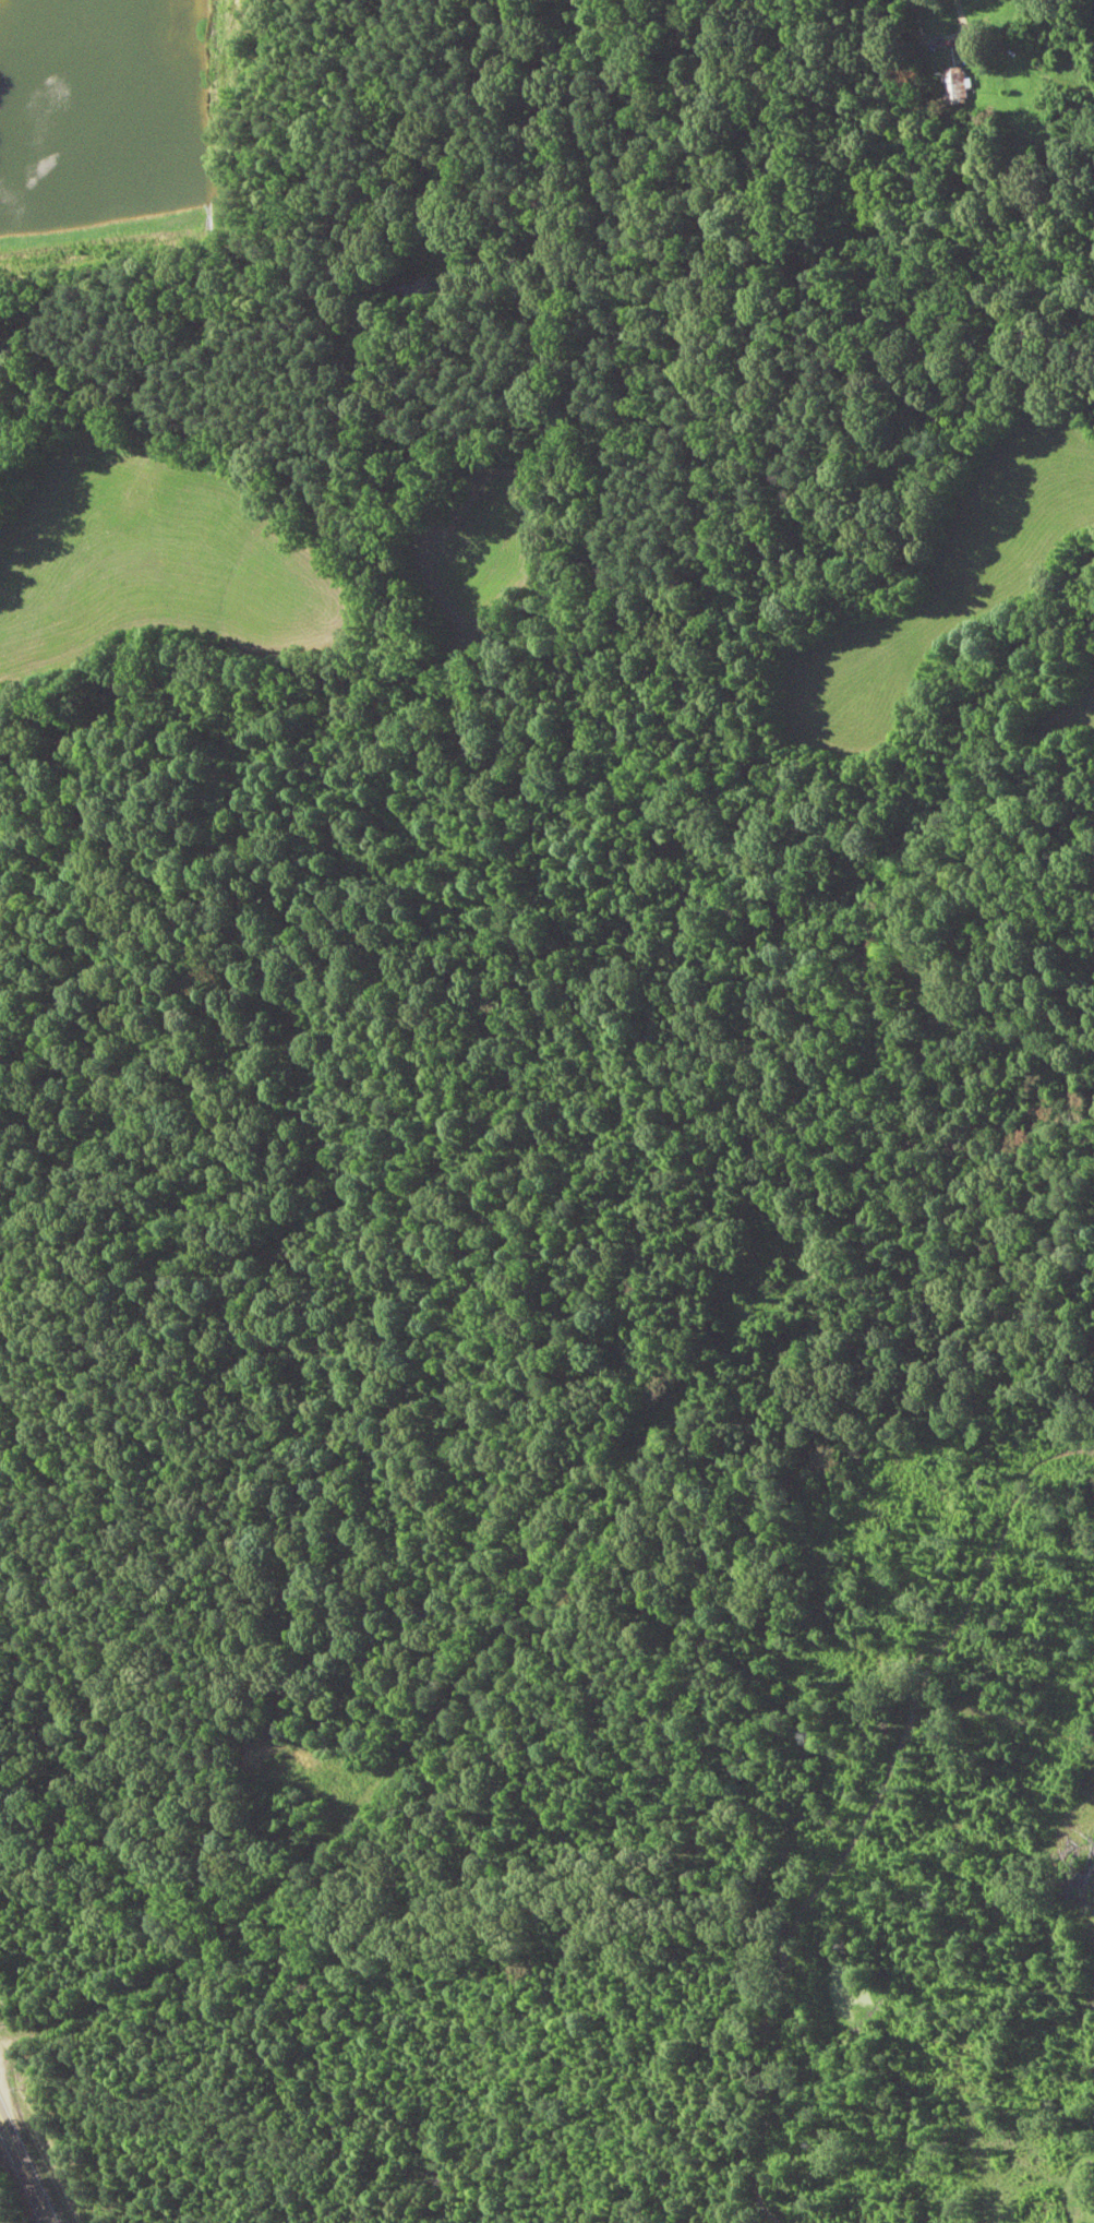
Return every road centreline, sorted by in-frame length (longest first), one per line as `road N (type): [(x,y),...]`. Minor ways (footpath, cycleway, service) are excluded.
road 1 (track): [(959,0),(964,25),(1093,102)]

